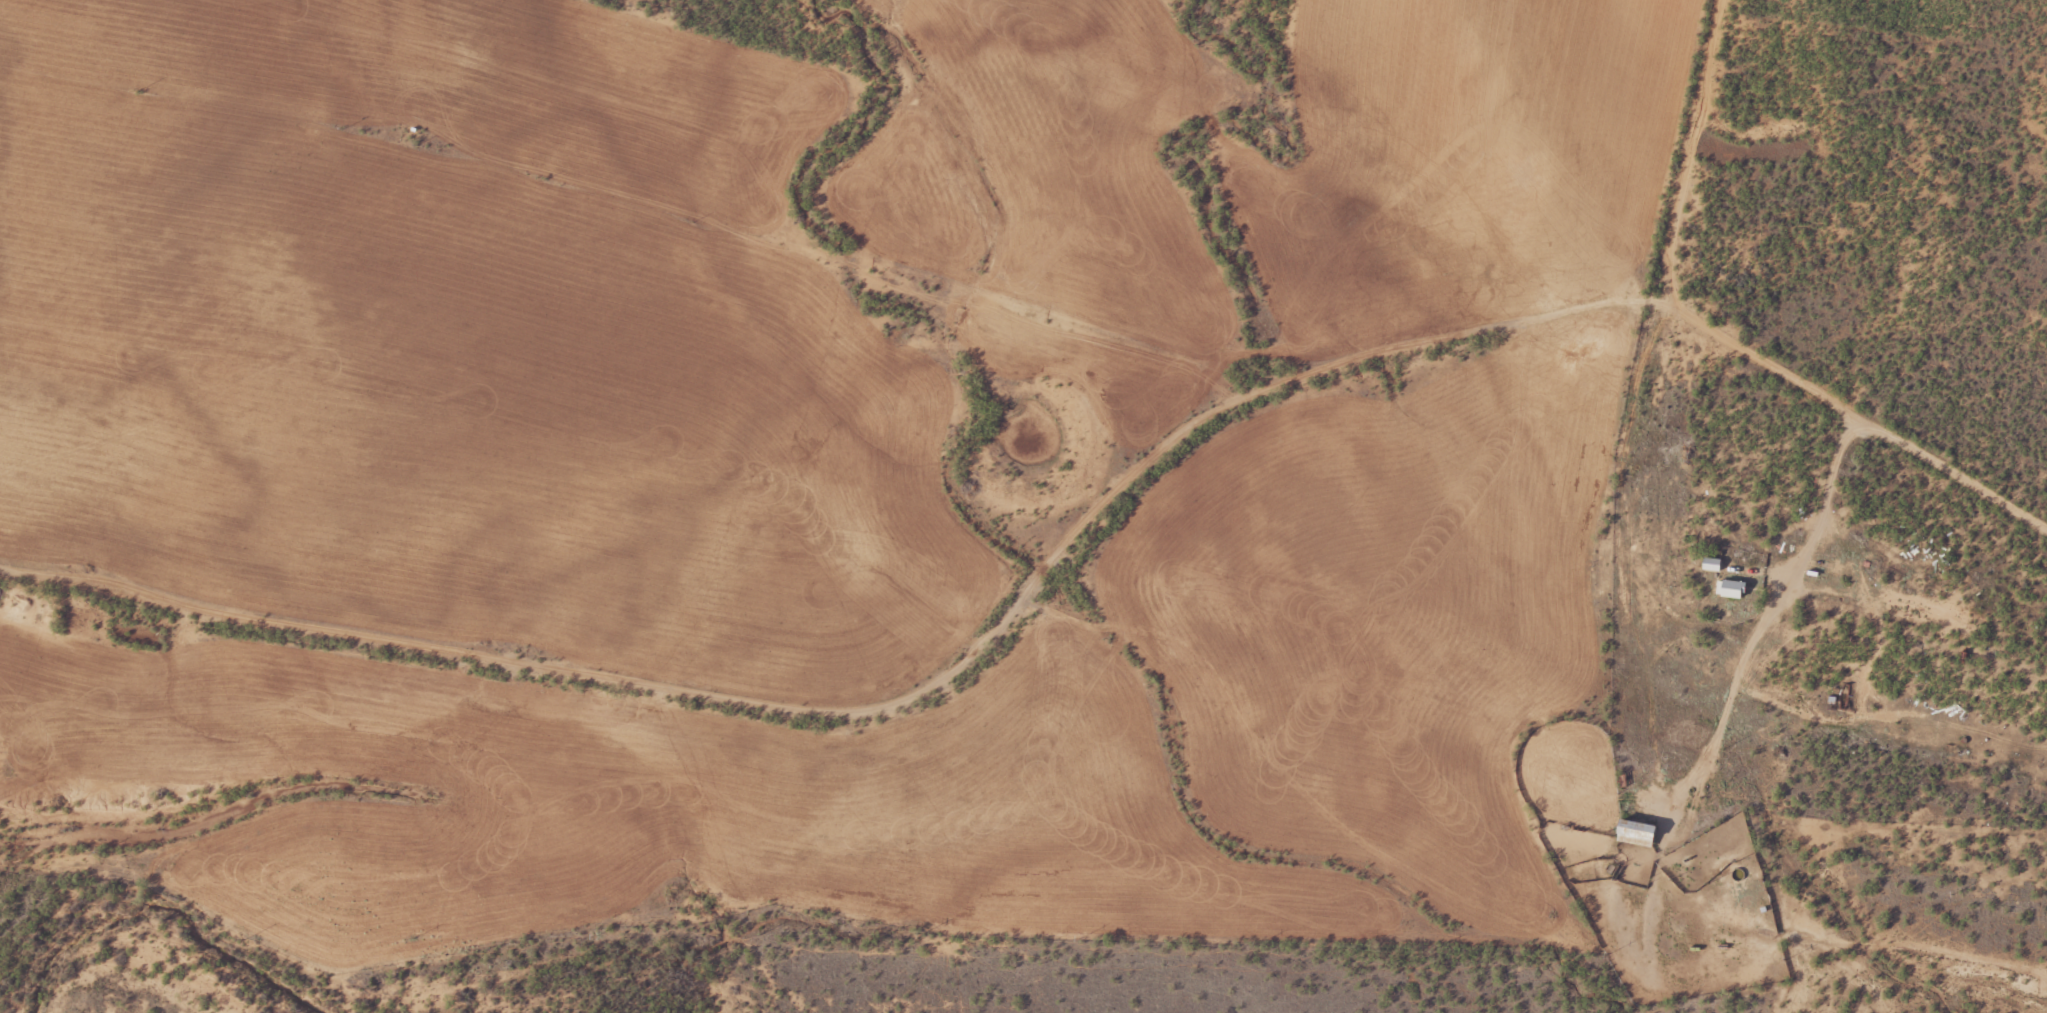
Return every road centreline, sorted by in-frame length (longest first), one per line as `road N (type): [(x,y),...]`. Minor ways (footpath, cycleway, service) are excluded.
road 1 (residential): [(1045,584),(1115,501),(1256,395),(1641,298),(2046,525)]
road 2 (track): [(0,575),(656,694),(856,720),(929,704),(1045,584)]
road 3 (track): [(1867,423),(1839,455),(1803,568),(1740,670),(1712,752),(1664,824)]
road 4 (track): [(1654,304),(1716,0)]

